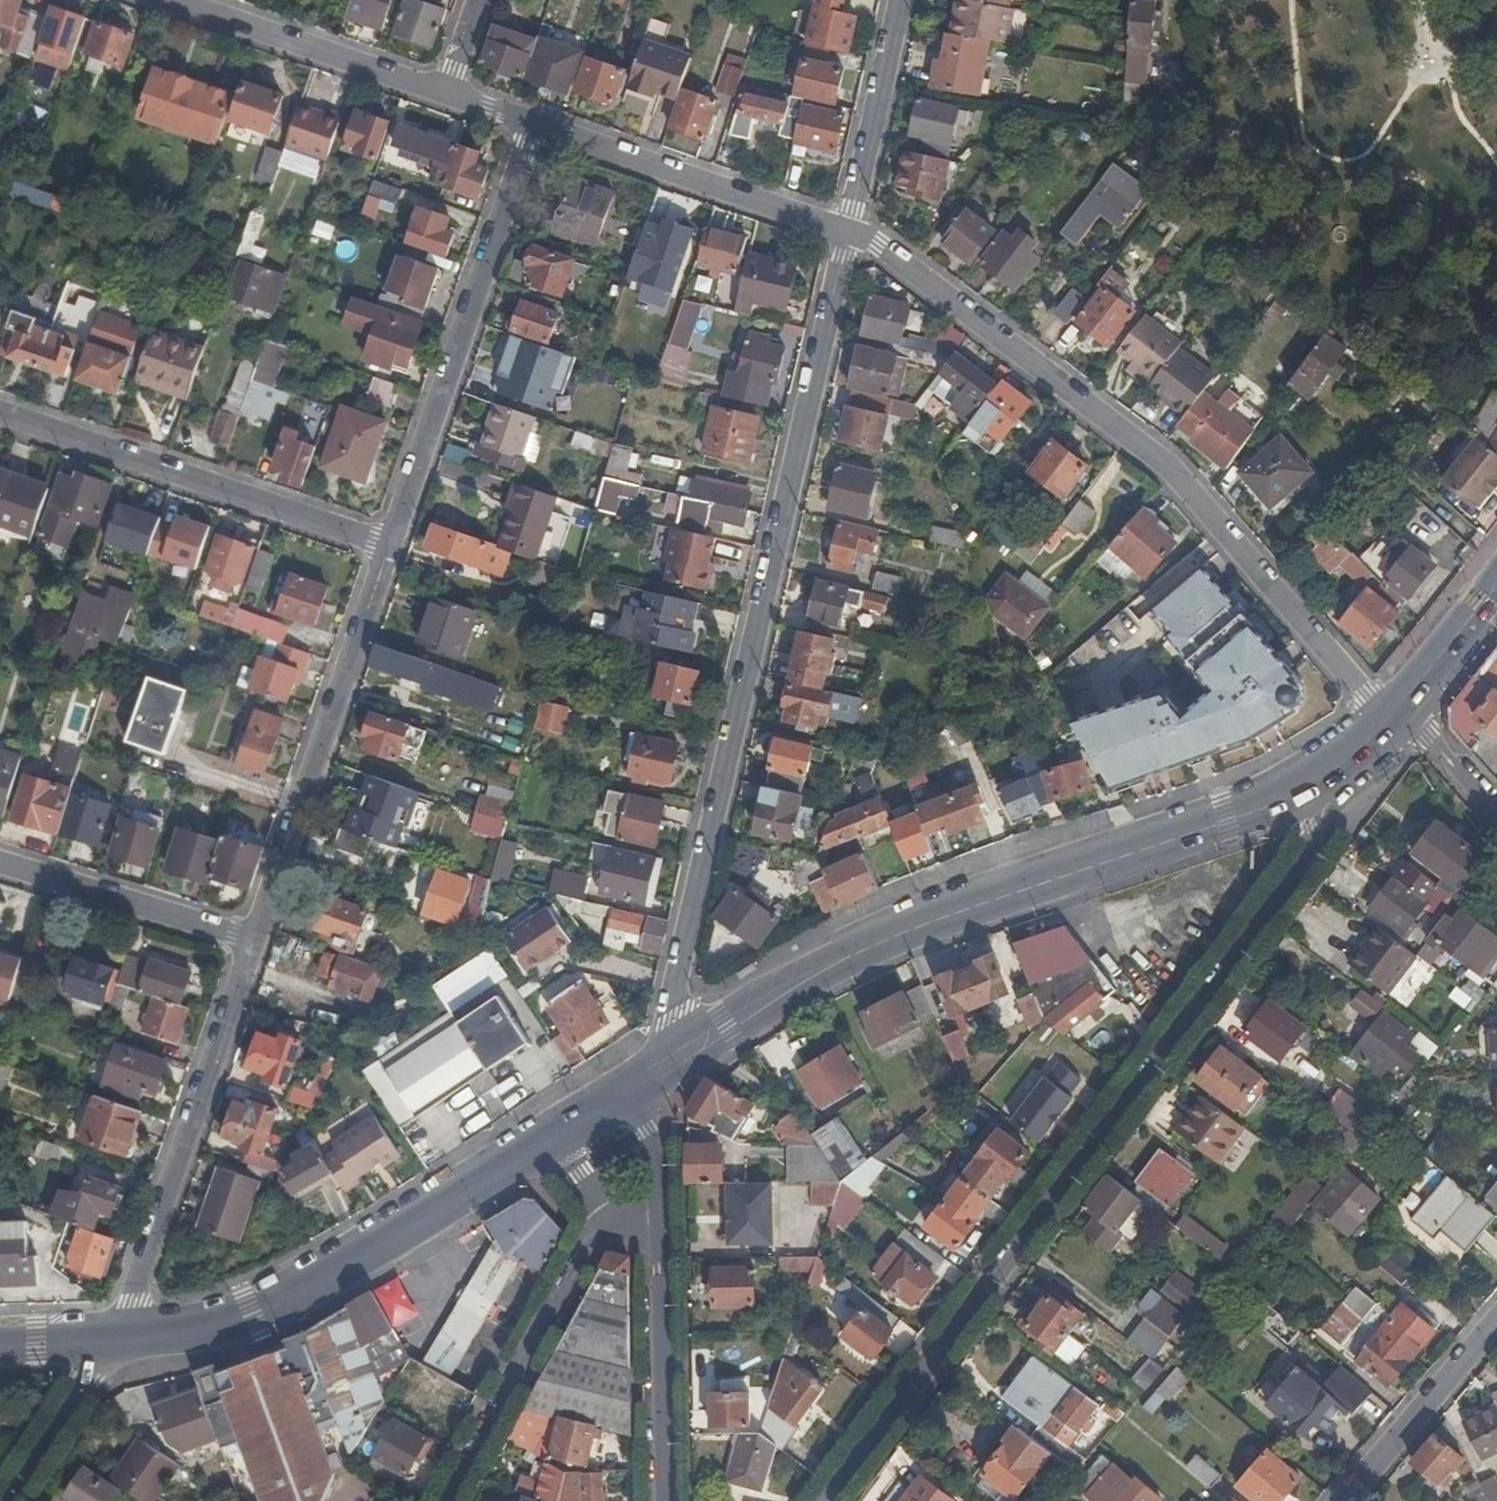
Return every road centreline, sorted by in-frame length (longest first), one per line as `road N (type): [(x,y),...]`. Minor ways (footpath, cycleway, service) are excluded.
road 1 (residential): [(827,1500),(1319,844),(1325,770)]
road 2 (residential): [(842,225),(657,1071)]
road 3 (residential): [(1395,716),(1364,691),(1169,465),(842,225)]
road 4 (primary): [(657,1071),(846,958),(1229,818),(1325,770)]
road 5 (primary): [(118,1339),(238,1321),(284,1302),(560,1136)]
road 6 (residential): [(389,546),(542,122)]
road 7 (residential): [(258,945),(389,546)]
road 8 (residential): [(118,1339),(258,945)]
road 9 (residential): [(389,546),(0,413)]
road 10 (residential): [(447,1500),(604,1219)]
road 11 (residential): [(542,122),(842,225)]
road 12 (residential): [(183,0),(447,90)]
road 13 (residential): [(0,864),(258,945)]
road 14 (residential): [(668,1500),(663,1233)]
road 15 (residential): [(1342,1500),(1496,1318)]
road 16 (residential): [(901,0),(842,225)]
road 17 (residential): [(7,1500),(118,1339)]
road 18 (residential): [(663,1233),(652,1127),(657,1071)]
road 19 (primary): [(1395,716),(1496,591)]
road 20 (residential): [(1395,716),(1427,737),(1496,817)]

